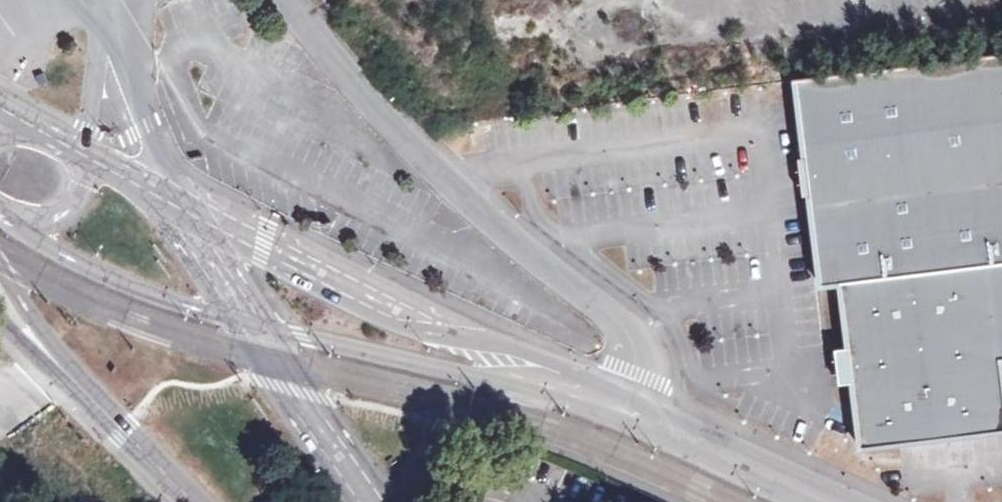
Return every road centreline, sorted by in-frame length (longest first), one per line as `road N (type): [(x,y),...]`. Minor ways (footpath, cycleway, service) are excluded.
road 1 (residential): [(633,409),(643,376),(625,326),(438,174),(288,0)]
road 2 (tertiary): [(633,409),(571,373),(289,255),(172,192)]
road 3 (tertiary): [(248,323),(558,393)]
road 4 (tertiary): [(17,219),(99,275),(248,323)]
road 5 (tertiary): [(633,409),(835,501)]
road 6 (secondary): [(374,501),(248,323)]
road 7 (tertiary): [(407,501),(406,484),(434,436),(497,404),(558,393)]
road 8 (secondary): [(69,374),(192,501)]
road 9 (secondary): [(248,323),(172,192)]

